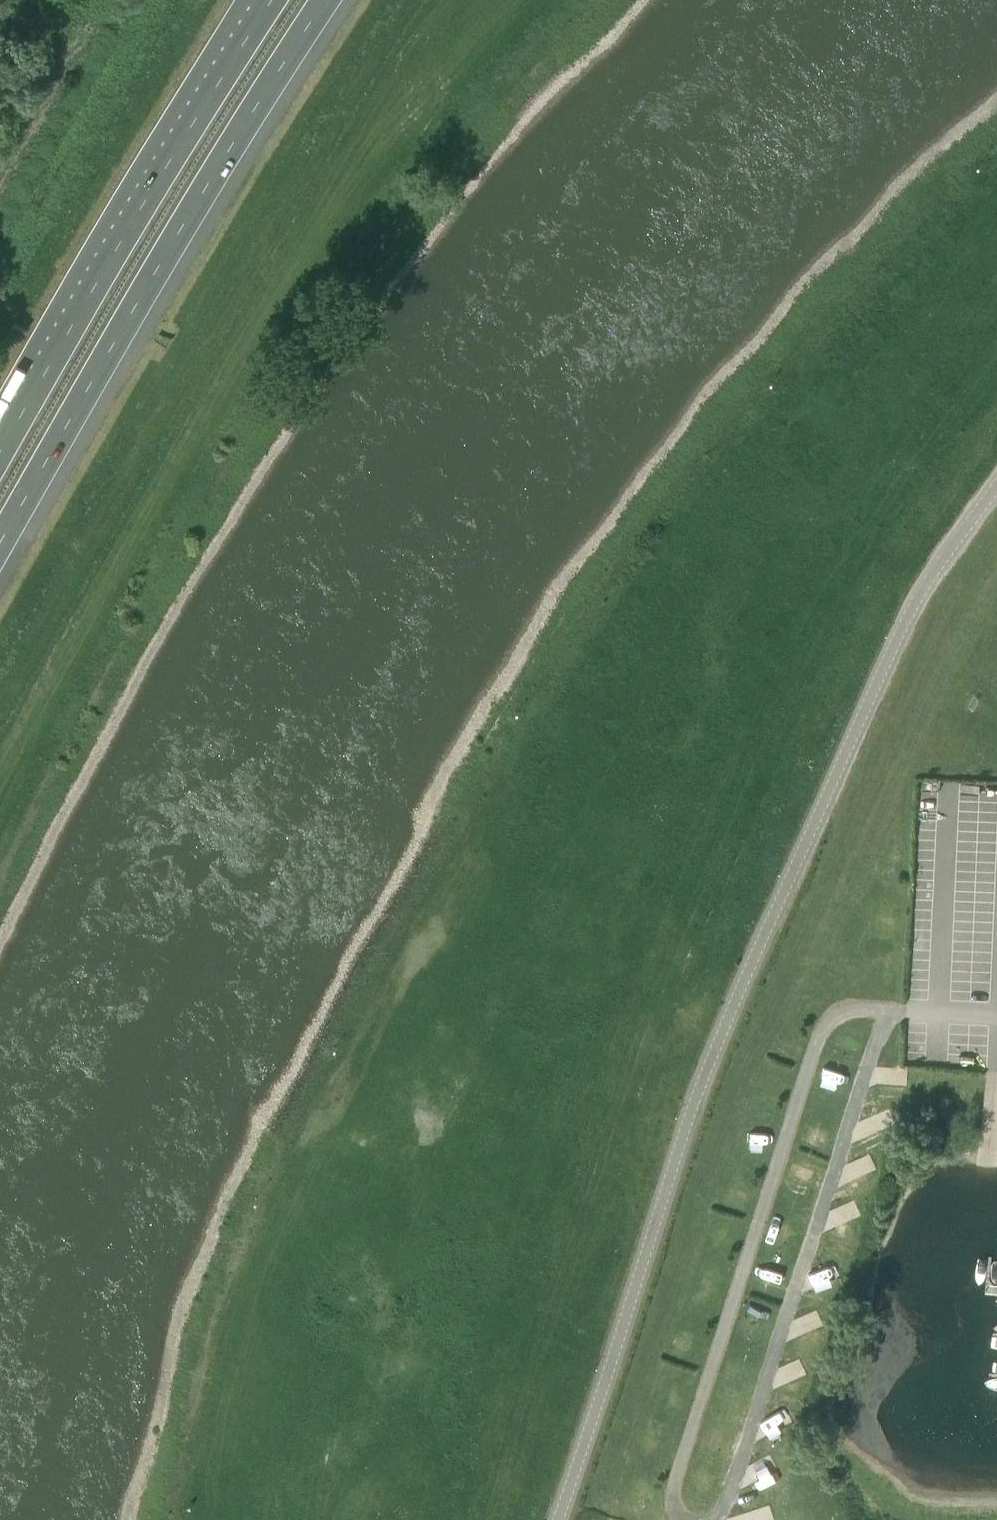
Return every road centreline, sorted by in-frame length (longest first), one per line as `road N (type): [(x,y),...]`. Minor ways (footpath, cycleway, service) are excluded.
road 1 (unclassified): [(552,1519),(761,932),(944,555),(996,483)]
road 2 (motorway): [(0,544),(328,0)]
road 3 (motorway): [(269,0),(0,453)]

